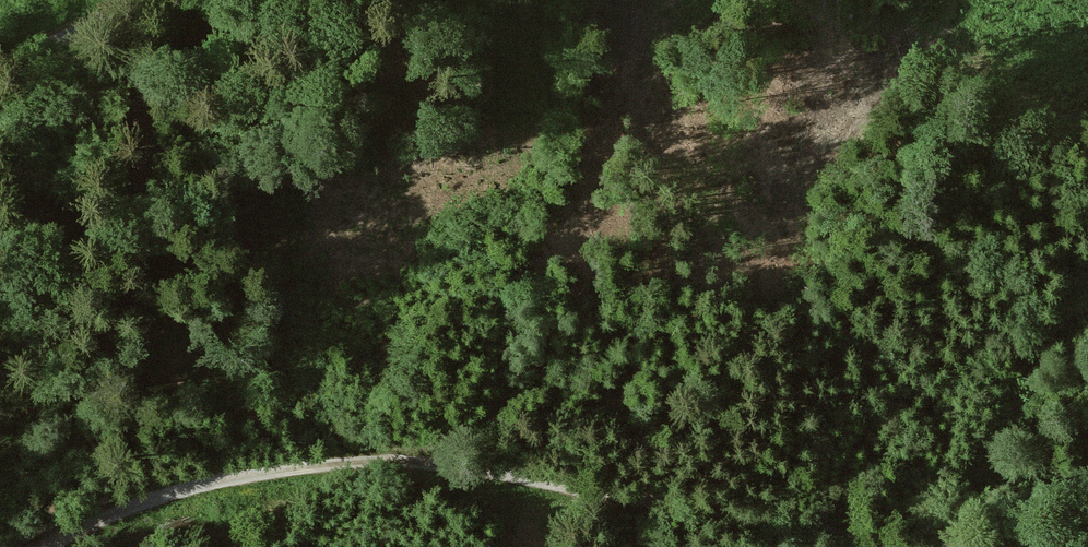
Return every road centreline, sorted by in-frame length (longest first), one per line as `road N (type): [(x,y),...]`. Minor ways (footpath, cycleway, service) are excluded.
road 1 (track): [(49,546),(201,485),(406,461),(505,472),(899,546)]
road 2 (unclassified): [(0,66),(138,0)]
road 3 (unclassified): [(941,546),(1042,518),(1087,517)]

